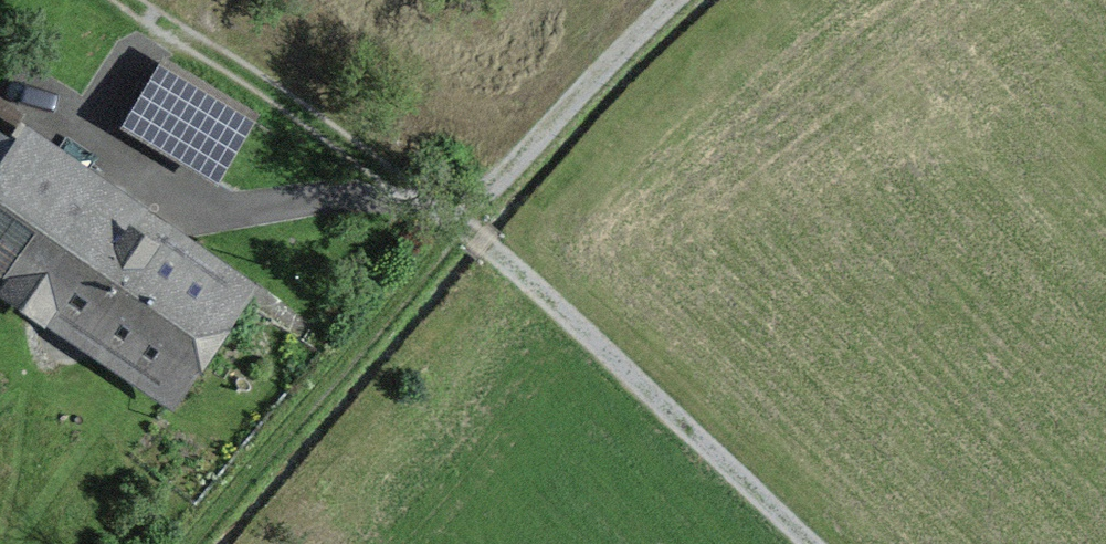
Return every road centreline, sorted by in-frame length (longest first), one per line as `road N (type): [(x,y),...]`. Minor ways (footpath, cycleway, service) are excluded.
road 1 (track): [(805,543),(378,152),(153,0)]
road 2 (track): [(182,543),(457,222),(671,0)]

